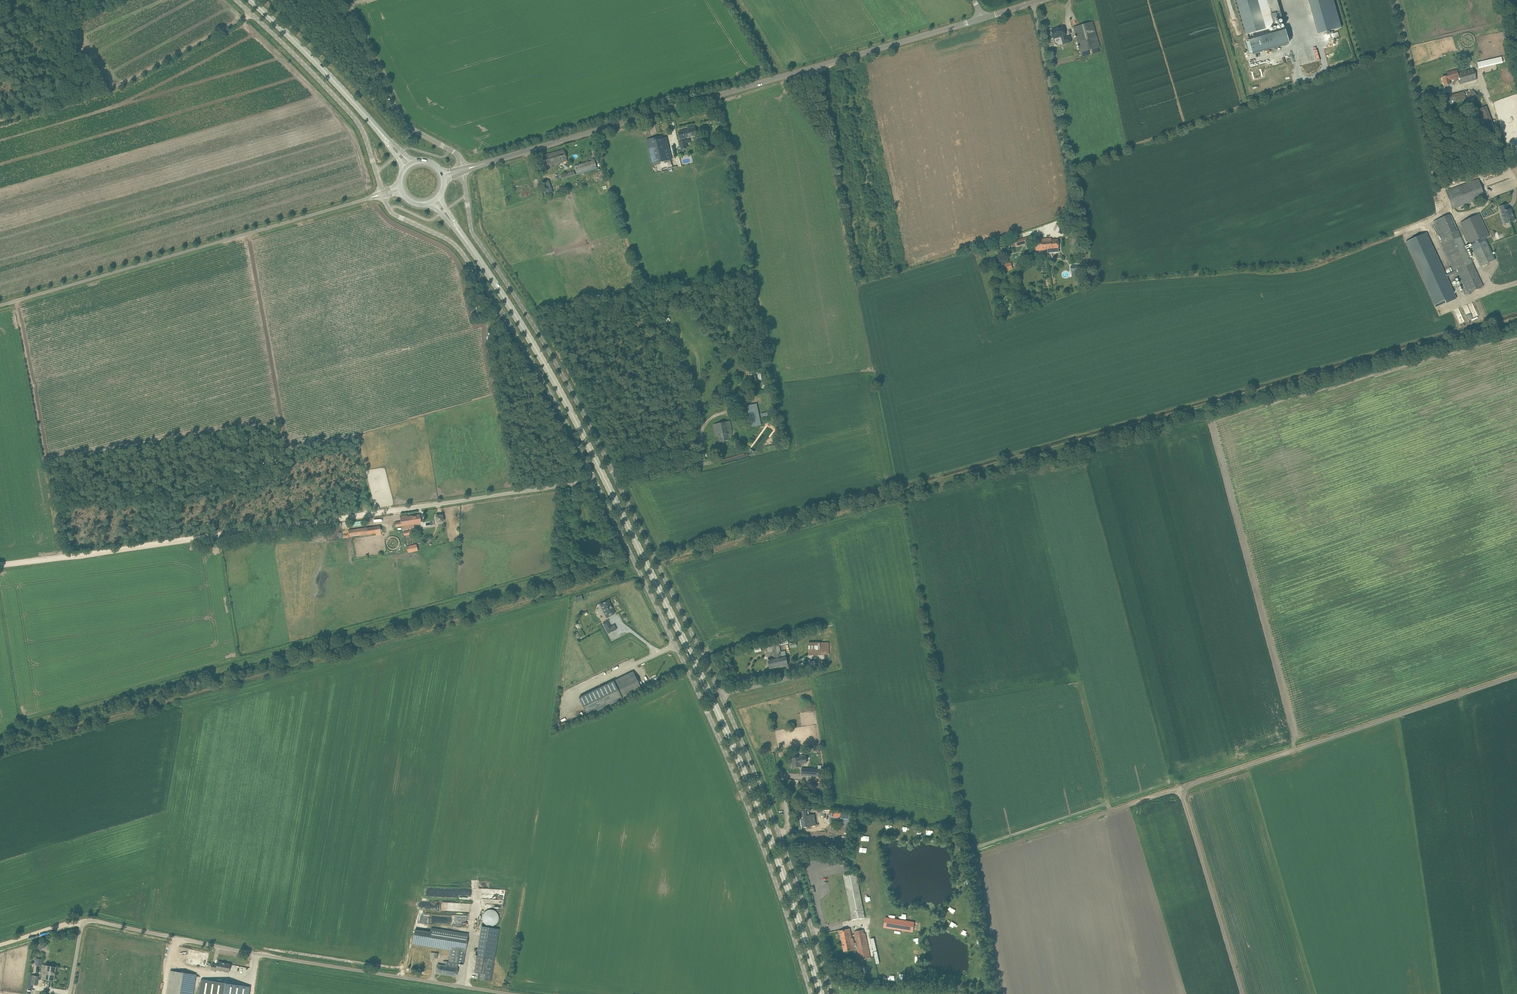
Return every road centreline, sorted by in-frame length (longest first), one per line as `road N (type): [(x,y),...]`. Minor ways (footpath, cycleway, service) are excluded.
road 1 (unclassified): [(831,993),(786,850),(728,710),(563,376),(472,233),(463,174)]
road 2 (primary): [(822,993),(776,850),(717,711),(559,389),(462,237)]
road 3 (track): [(1242,993),(1180,788),(1516,676)]
road 4 (unclassified): [(810,993),(763,843),(716,731),(594,479)]
road 5 (unclassified): [(486,163),(982,18)]
road 6 (unclassified): [(70,993),(82,921),(91,920),(512,993)]
road 7 (track): [(1108,283),(1295,270),(1427,222),(1447,213),(1433,143)]
road 8 (unclassified): [(0,305),(368,198)]
road 9 (unclassified): [(594,479),(474,269),(447,239),(390,210)]
road 10 (track): [(62,557),(392,511)]
road 11 (unclassified): [(1516,175),(1503,162),(1433,143),(1396,0)]
road 12 (unclassified): [(377,172),(355,119),(236,0)]
road 13 (unclassified): [(462,167),(455,153),(407,125),(335,0)]
road 14 (unclassified): [(392,511),(594,479)]
road 15 (primary): [(382,134),(250,0)]
road 16 (track): [(252,15),(109,89)]
road 17 (track): [(1180,788),(1028,838)]

